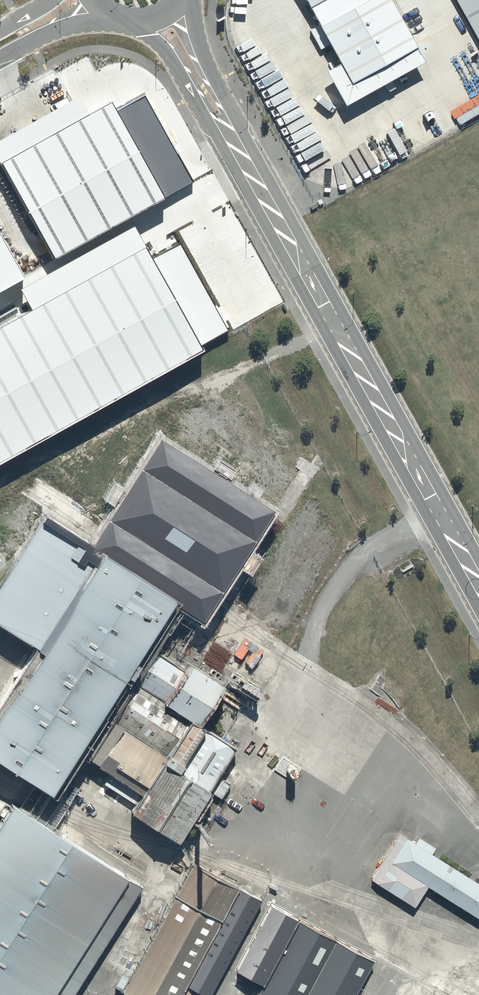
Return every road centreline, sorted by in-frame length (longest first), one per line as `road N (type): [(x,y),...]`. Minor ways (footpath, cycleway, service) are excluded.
road 1 (tertiary): [(478,583),(229,133)]
road 2 (tertiary): [(229,133),(200,112),(165,52),(134,21)]
road 3 (tertiary): [(191,0),(229,133)]
road 4 (unclassified): [(112,15),(56,31),(0,60)]

